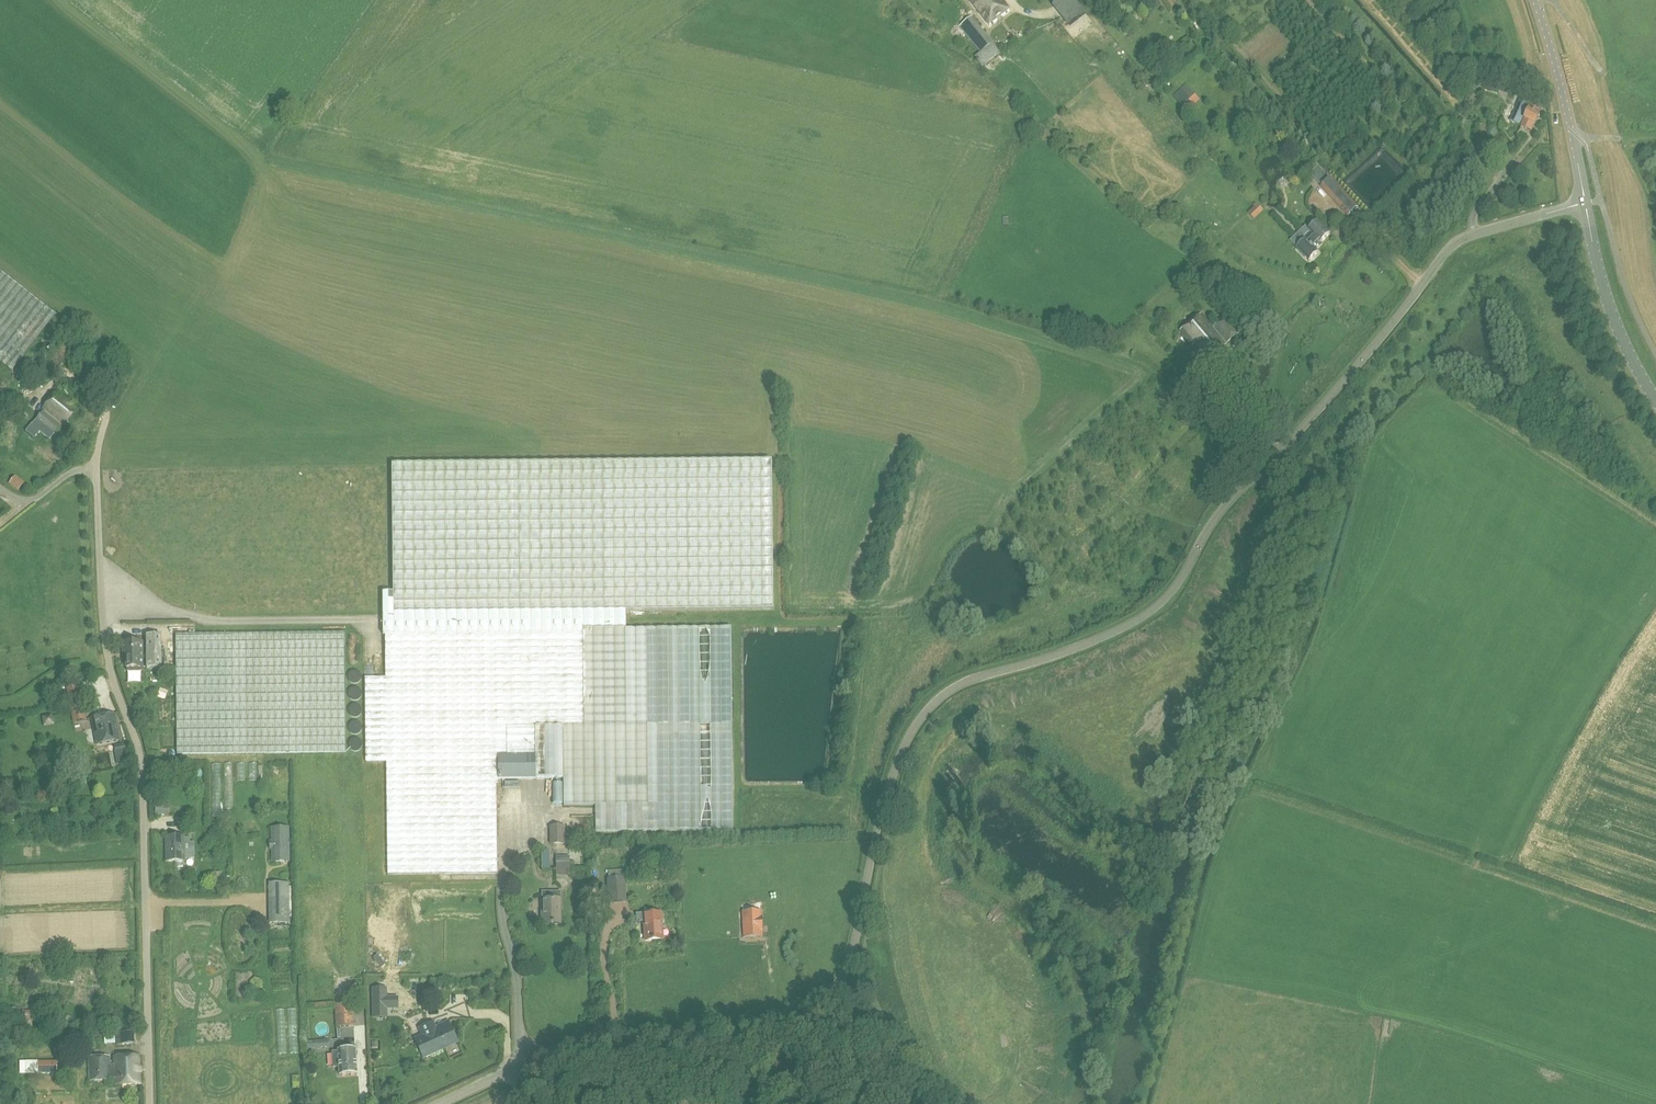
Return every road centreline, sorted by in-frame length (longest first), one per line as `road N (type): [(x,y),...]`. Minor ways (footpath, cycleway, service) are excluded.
road 1 (unclassified): [(524,1062),(588,1041),(760,1029),(811,1009),(845,967),(887,787),(935,702),(959,685),(1081,646),(1159,606),(1228,501),(1320,407),(1454,245),(1585,204)]
road 2 (tertiary): [(1655,402),(1608,305),(1585,204)]
road 3 (tertiary): [(1535,0),(1585,204)]

